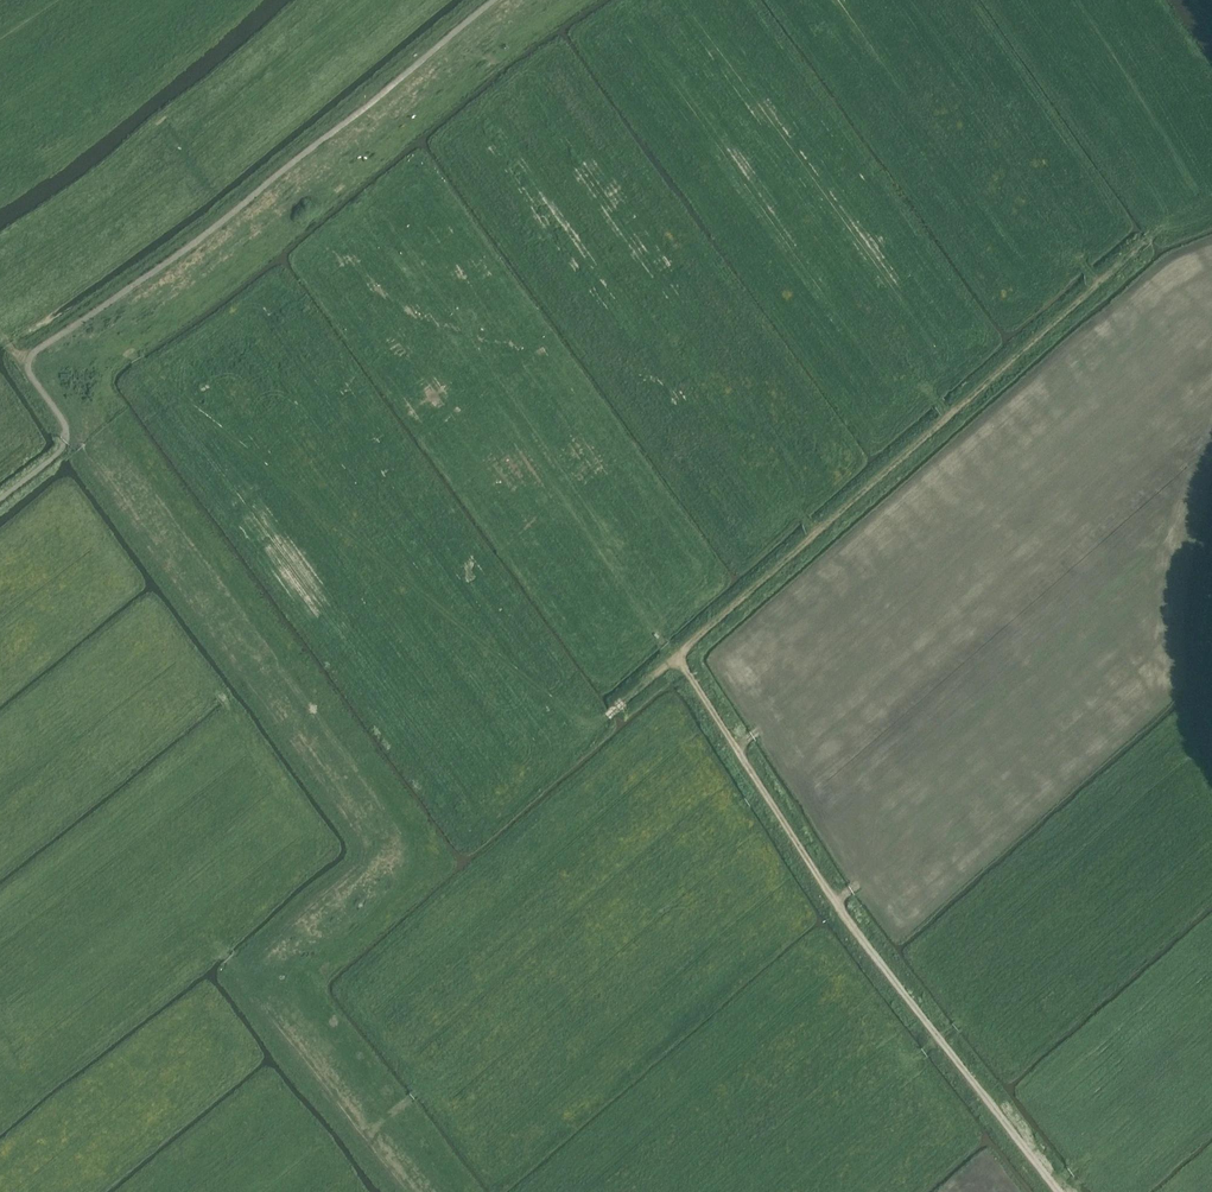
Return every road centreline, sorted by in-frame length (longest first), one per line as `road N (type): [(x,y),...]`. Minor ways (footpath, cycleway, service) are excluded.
road 1 (track): [(1156,237),(680,660),(837,905),(1058,1191)]
road 2 (track): [(124,345),(570,703),(606,715),(680,660),(667,647)]
road 3 (track): [(13,1003),(117,965),(222,953),(370,1141)]
road 4 (track): [(408,1191),(370,1141),(446,1073)]

